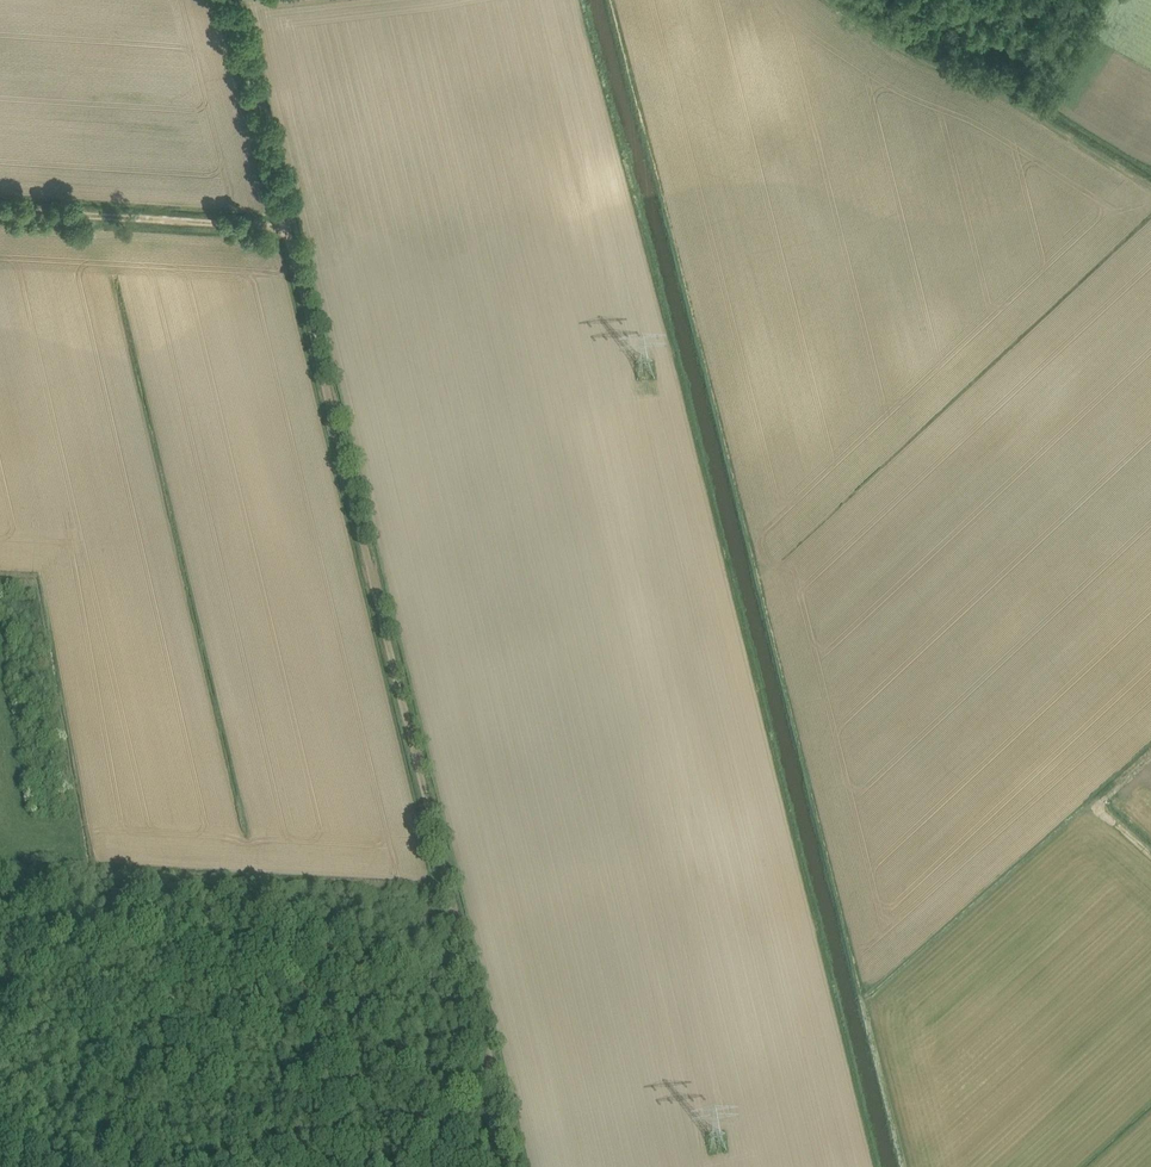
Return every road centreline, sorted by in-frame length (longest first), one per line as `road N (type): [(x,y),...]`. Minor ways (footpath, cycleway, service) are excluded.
road 1 (track): [(285,227),(519,1166)]
road 2 (track): [(0,210),(285,227)]
road 3 (track): [(228,0),(285,227)]
road 4 (track): [(1150,855),(1102,815),(1102,803),(1150,759)]

